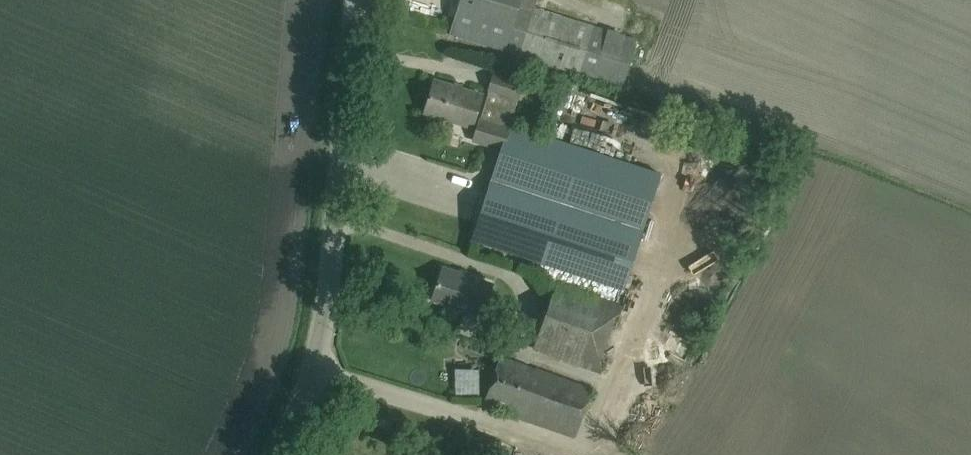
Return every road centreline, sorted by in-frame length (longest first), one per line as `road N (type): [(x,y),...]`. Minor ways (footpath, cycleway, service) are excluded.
road 1 (unclassified): [(274,454),(314,364),(348,0)]

